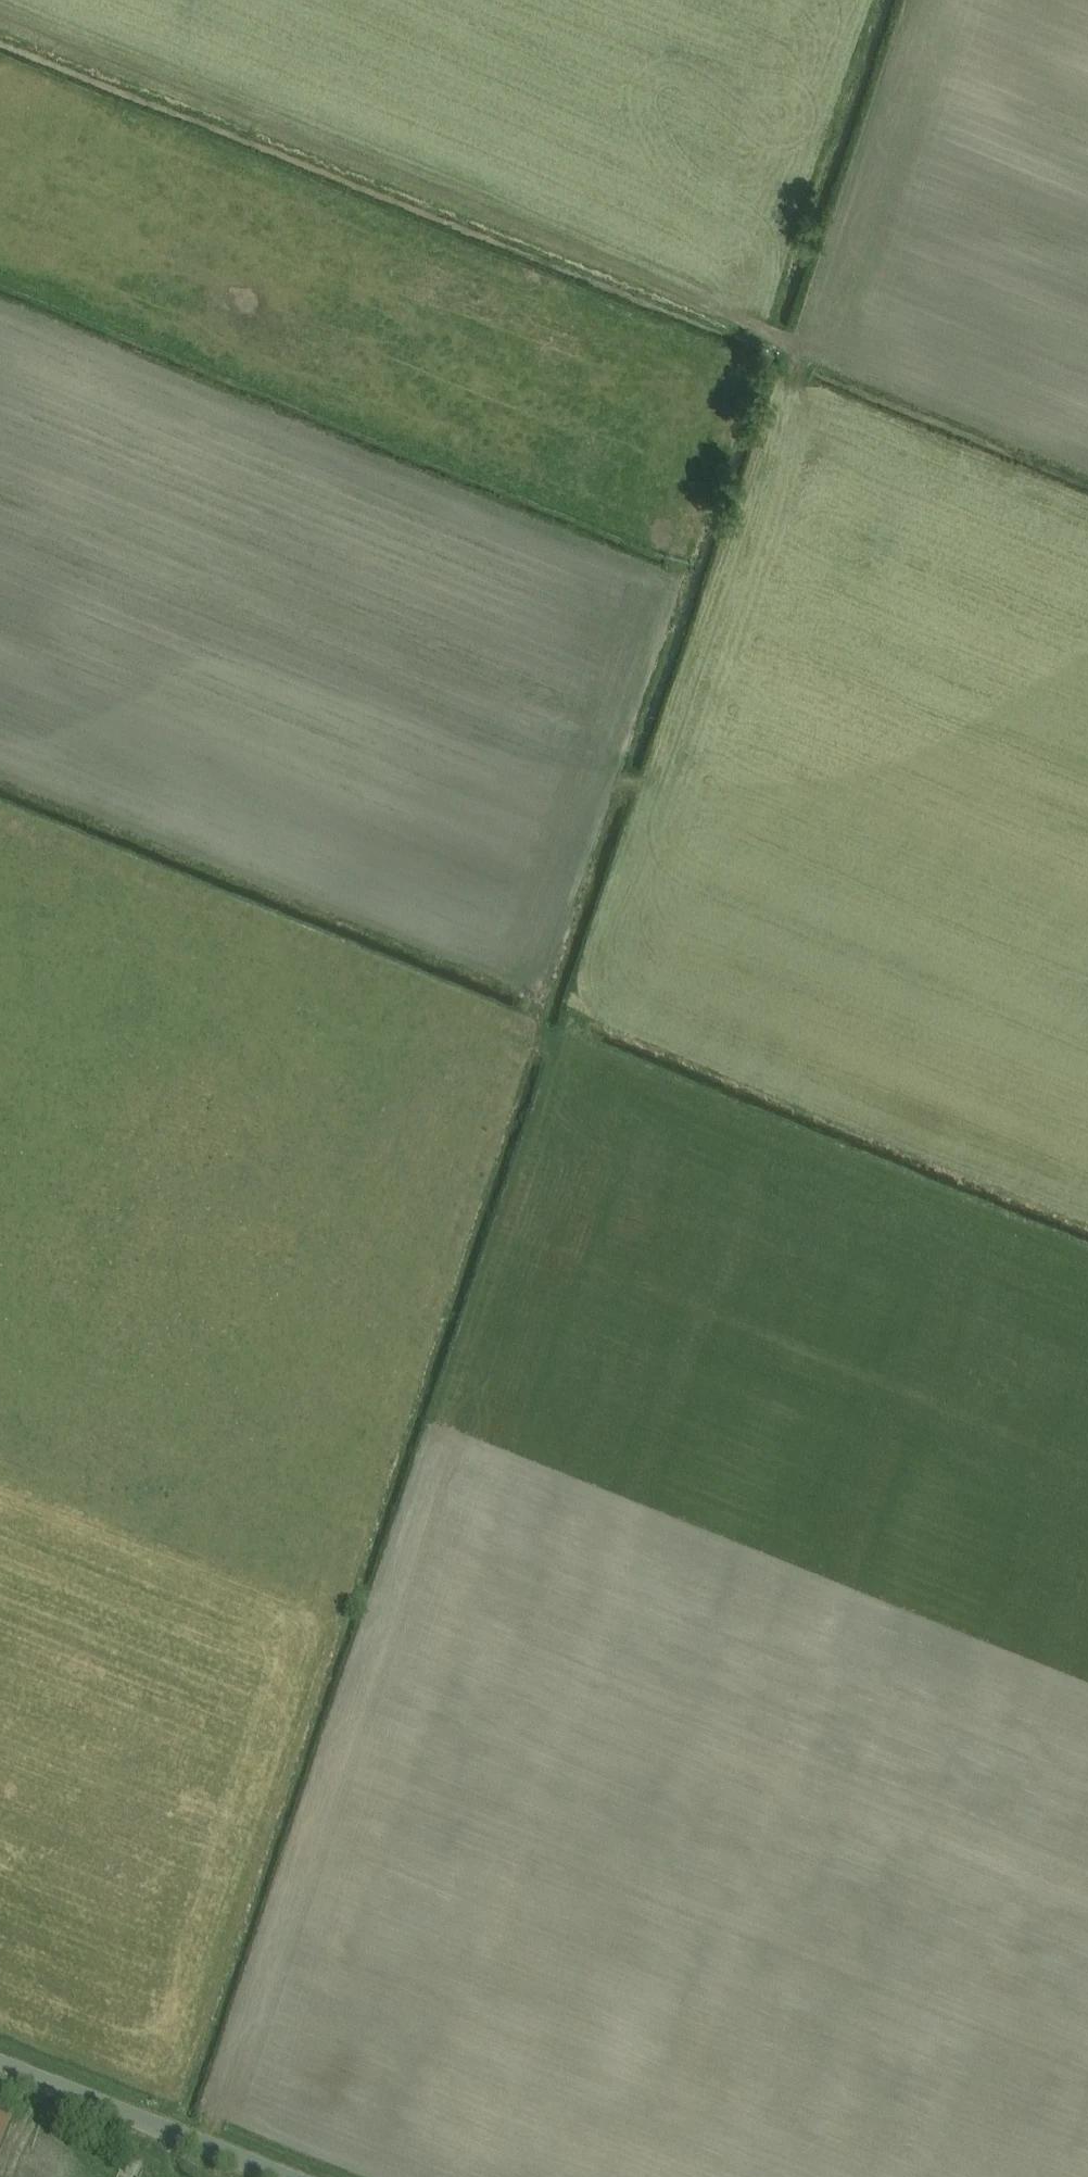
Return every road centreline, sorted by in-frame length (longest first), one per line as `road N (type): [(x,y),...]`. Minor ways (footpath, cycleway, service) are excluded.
road 1 (tertiary): [(0,2065),(282,2176)]

